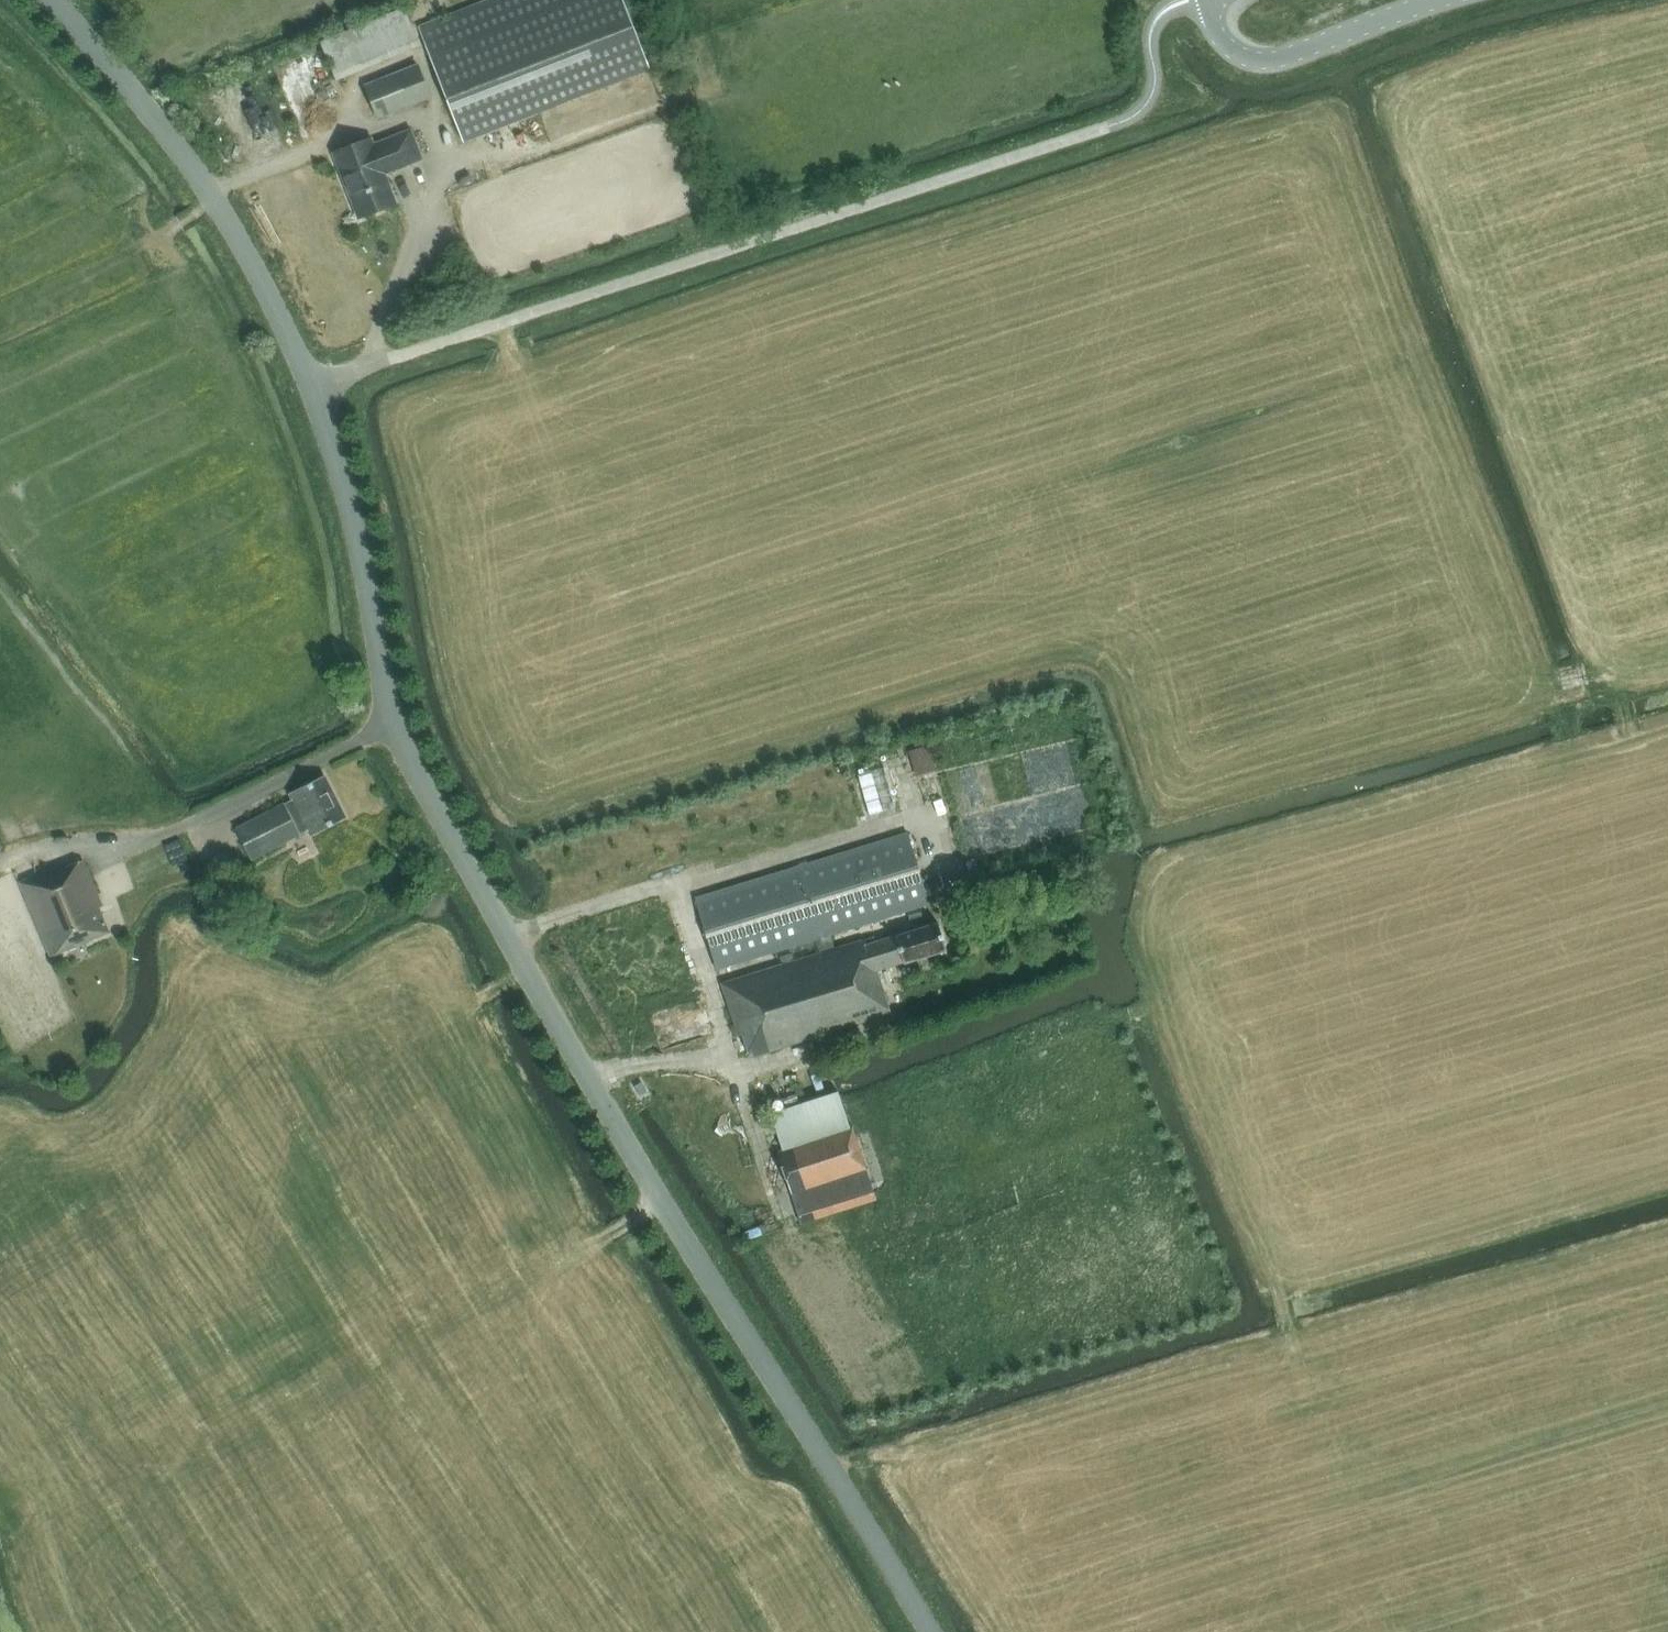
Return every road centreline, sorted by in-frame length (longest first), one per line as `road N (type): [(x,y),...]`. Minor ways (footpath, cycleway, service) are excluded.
road 1 (unclassified): [(930,1631),(586,1074),(412,764),(390,707),(352,520),(309,385)]
road 2 (unclassified): [(309,385),(210,191),(53,0)]
road 3 (unclassified): [(1207,0),(1219,37),(1257,60),(1442,0)]

